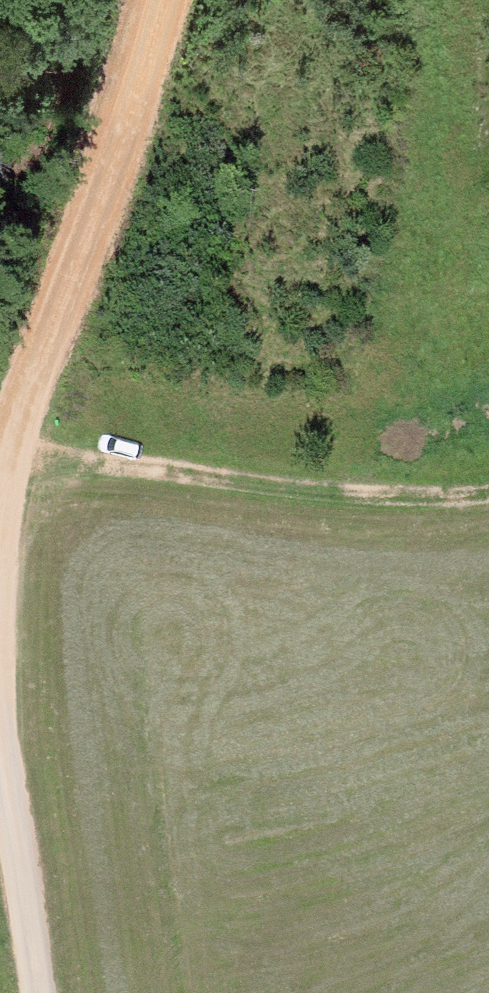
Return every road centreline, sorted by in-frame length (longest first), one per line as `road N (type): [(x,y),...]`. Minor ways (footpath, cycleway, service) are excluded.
road 1 (track): [(0,492),(118,162),(162,0)]
road 2 (track): [(488,493),(405,498),(249,484),(14,441)]
road 3 (track): [(36,992),(0,749)]

